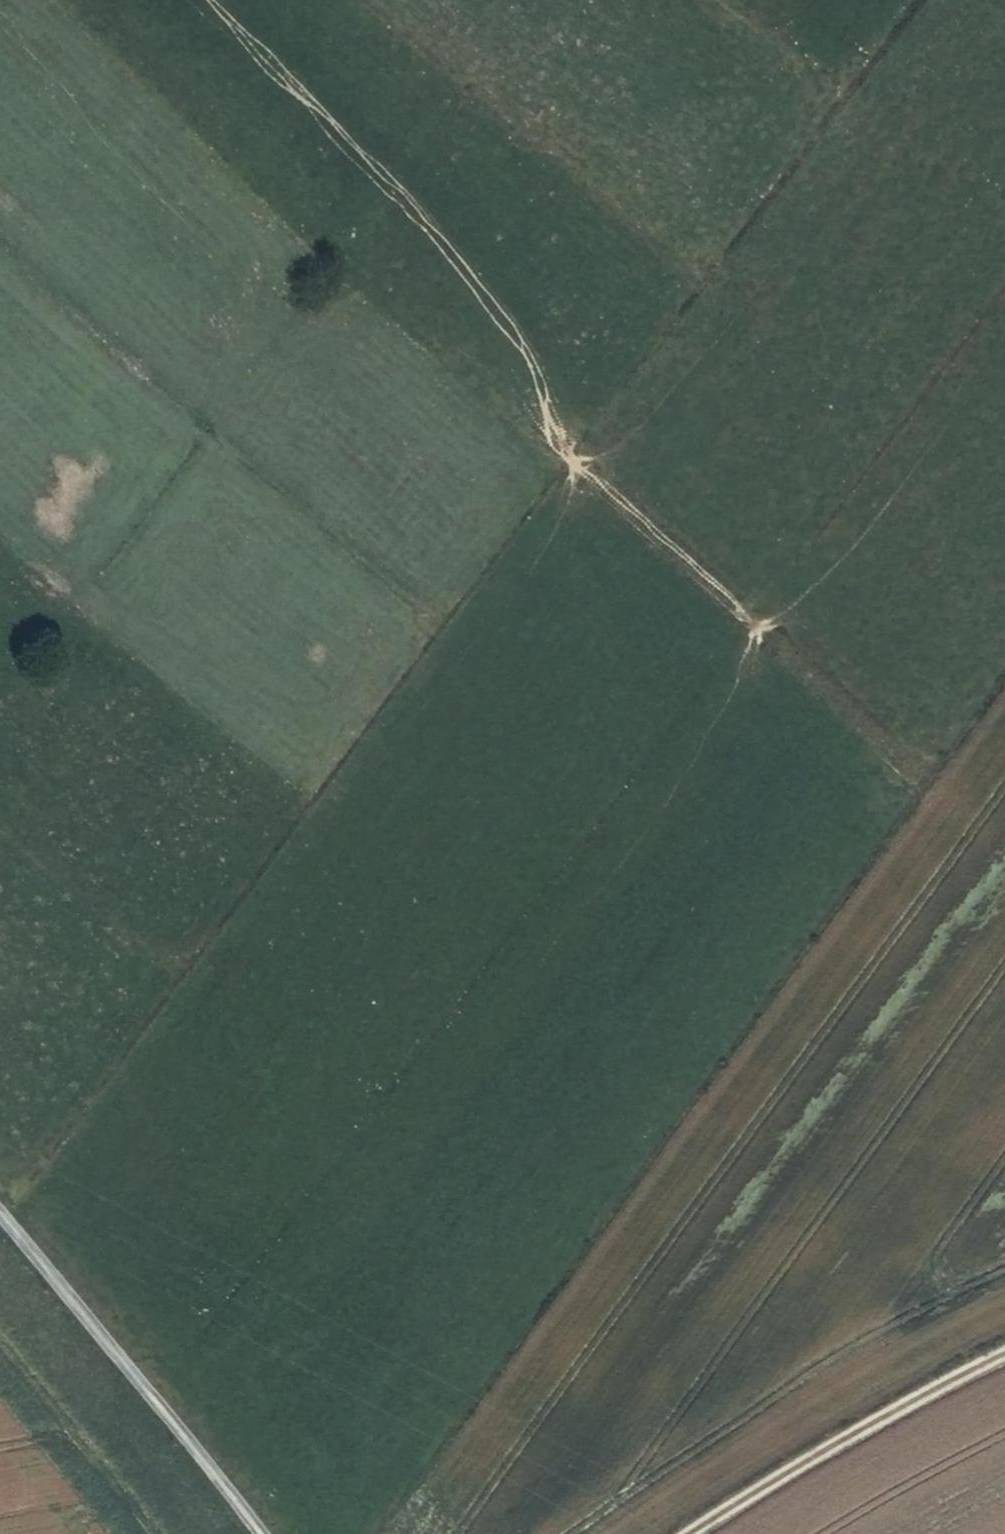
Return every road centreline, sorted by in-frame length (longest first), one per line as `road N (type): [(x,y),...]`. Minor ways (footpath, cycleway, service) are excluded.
road 1 (unclassified): [(0,1213),(258,1533)]
road 2 (track): [(1004,1354),(940,1383),(693,1533)]

